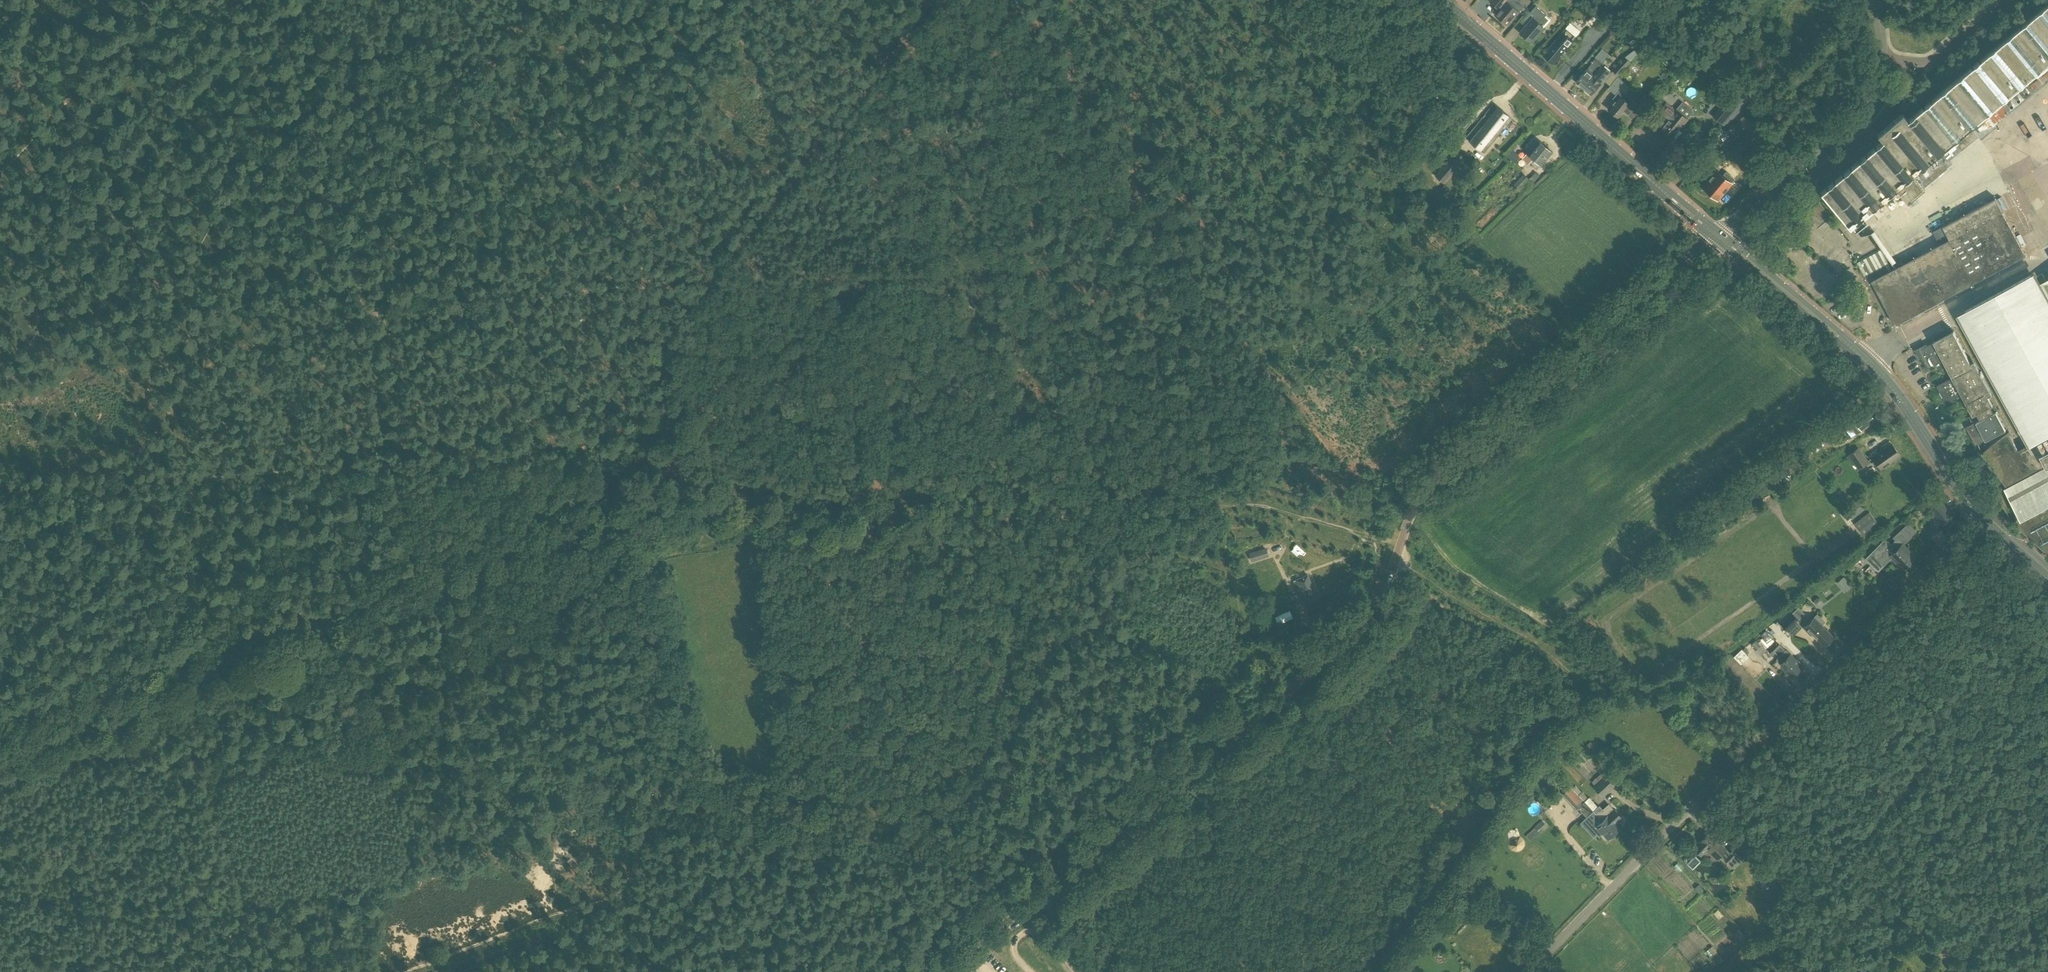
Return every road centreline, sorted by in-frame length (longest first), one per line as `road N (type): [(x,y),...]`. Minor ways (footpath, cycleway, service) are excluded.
road 1 (unclassified): [(1041,897),(1356,628),(1392,569),(1427,477),(1710,243)]
road 2 (unclassified): [(1529,971),(1976,516)]
road 3 (track): [(1383,971),(1539,744),(1591,693),(1568,660),(1477,609),(1416,560)]
road 4 (primary): [(1976,516),(1875,368),(1719,236)]
road 5 (primary): [(1719,236),(1441,0)]
road 6 (residential): [(1719,236),(1845,131),(1876,89),(1884,58)]
road 7 (residential): [(1884,58),(1928,62),(2005,0)]

